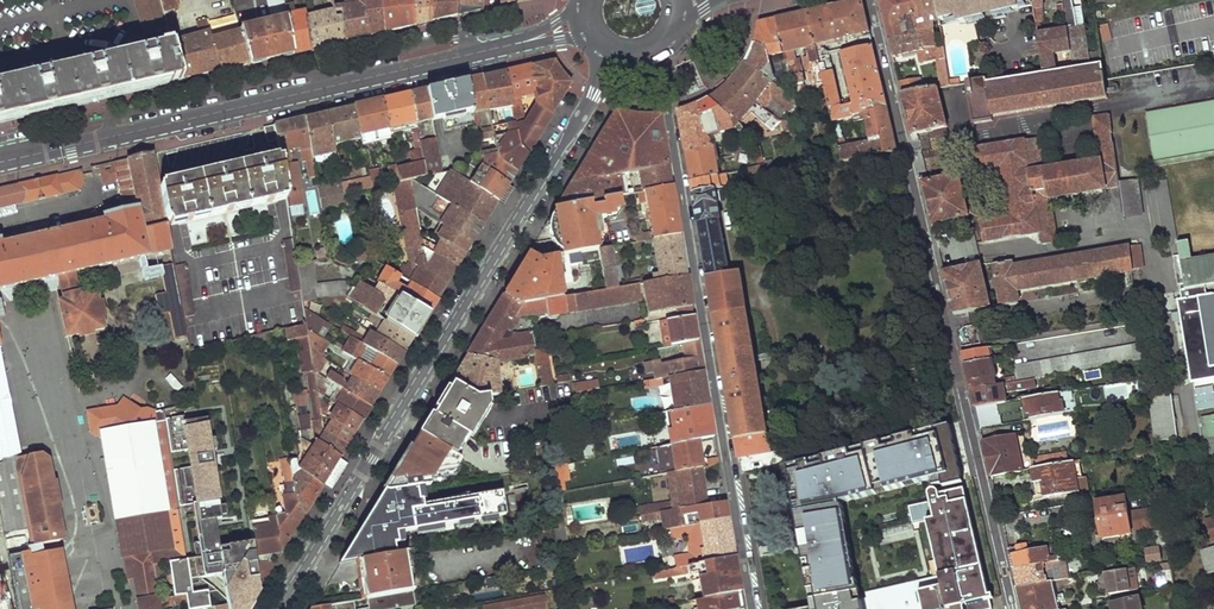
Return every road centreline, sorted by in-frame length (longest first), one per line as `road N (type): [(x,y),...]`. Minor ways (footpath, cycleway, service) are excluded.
road 1 (tertiary): [(616,53),(278,608)]
road 2 (residential): [(872,0),(1009,608)]
road 3 (residential): [(751,608),(657,48)]
road 4 (primary): [(0,162),(521,42)]

